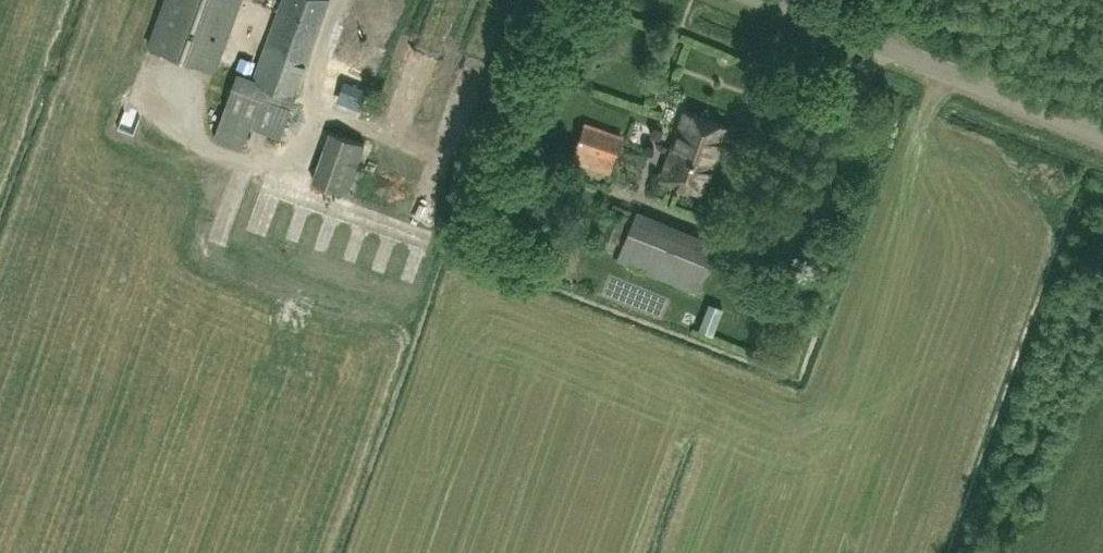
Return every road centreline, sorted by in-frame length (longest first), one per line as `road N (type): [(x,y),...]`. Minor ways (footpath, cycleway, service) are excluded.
road 1 (unclassified): [(1102,148),(721,0)]

